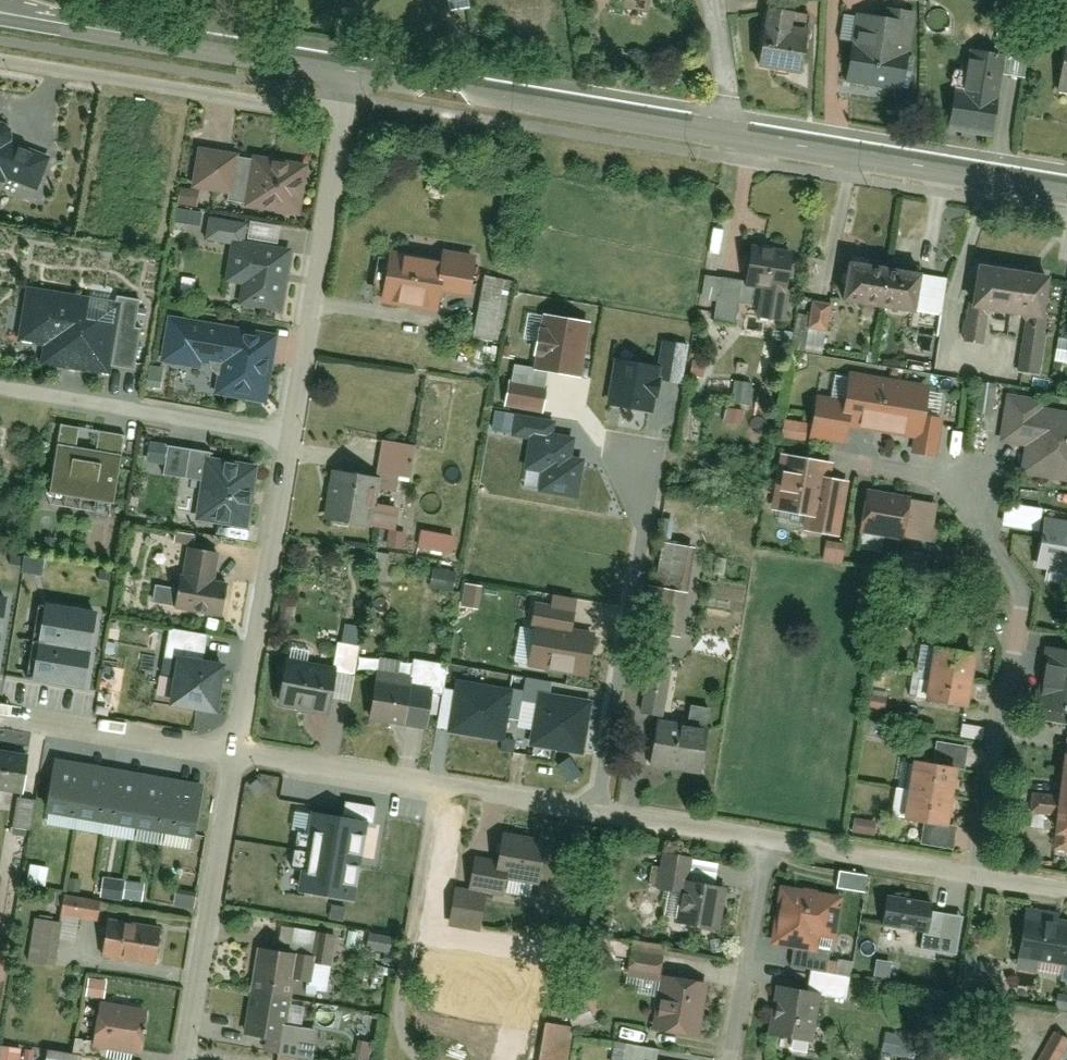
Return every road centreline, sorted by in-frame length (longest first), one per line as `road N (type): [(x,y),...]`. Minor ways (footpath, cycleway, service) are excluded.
road 1 (tertiary): [(1066,193),(350,75)]
road 2 (residential): [(863,467),(972,487),(990,546),(1023,593),(979,881)]
road 3 (residential): [(653,462),(596,813)]
road 4 (tertiary): [(350,75),(0,13)]
road 5 (residential): [(344,117),(0,61)]
road 6 (residential): [(344,117),(295,436)]
road 7 (residential): [(295,436),(236,753)]
road 8 (residential): [(236,753),(186,1059)]
road 9 (residential): [(0,390),(295,436)]
road 10 (residential): [(0,715),(236,753)]
road 11 (residential): [(443,785),(403,1014)]
road 12 (residential): [(732,1059),(767,845)]
road 13 (residential): [(767,845),(979,881)]
road 14 (residential): [(236,753),(443,785)]
road 15 (residential): [(596,813),(767,845)]
road 16 (residential): [(443,785),(596,813)]

